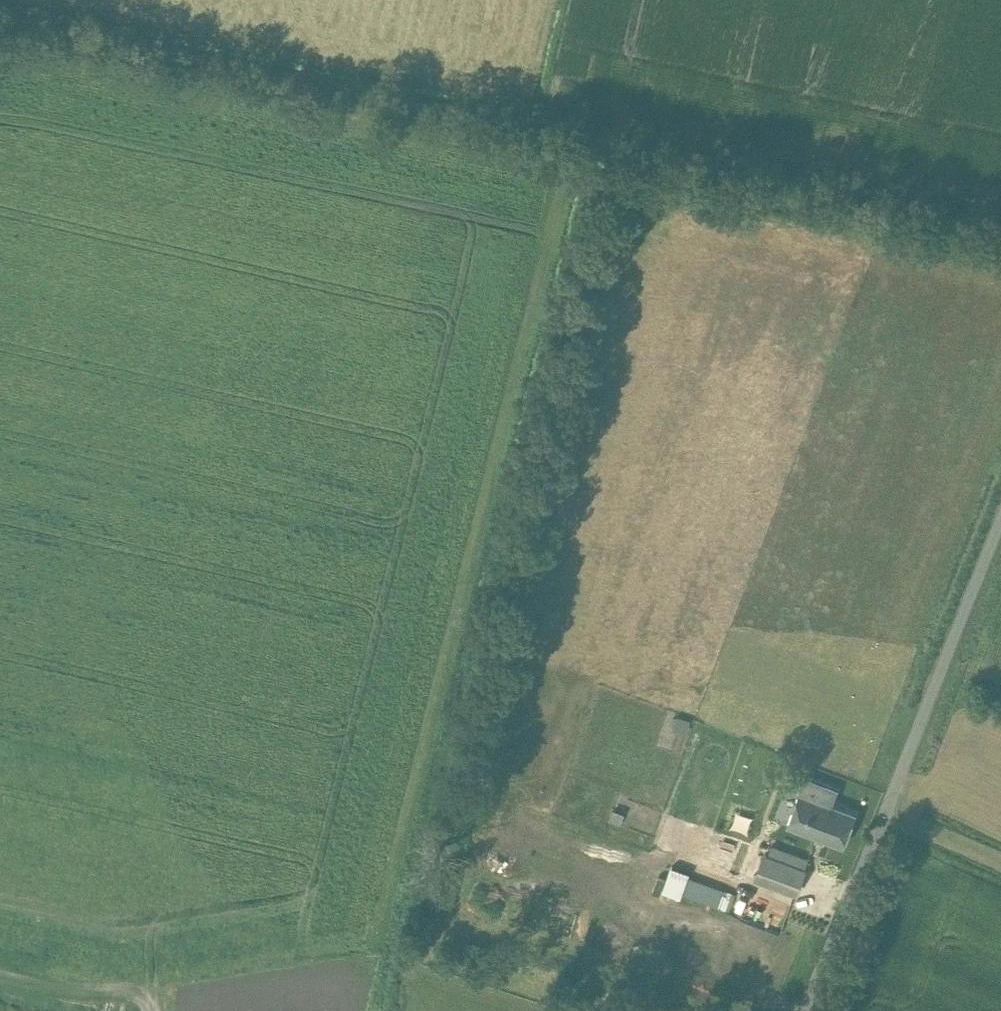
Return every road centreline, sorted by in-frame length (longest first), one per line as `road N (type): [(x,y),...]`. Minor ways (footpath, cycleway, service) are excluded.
road 1 (unclassified): [(806,1010),(1000,517)]
road 2 (track): [(1000,865),(884,813)]

